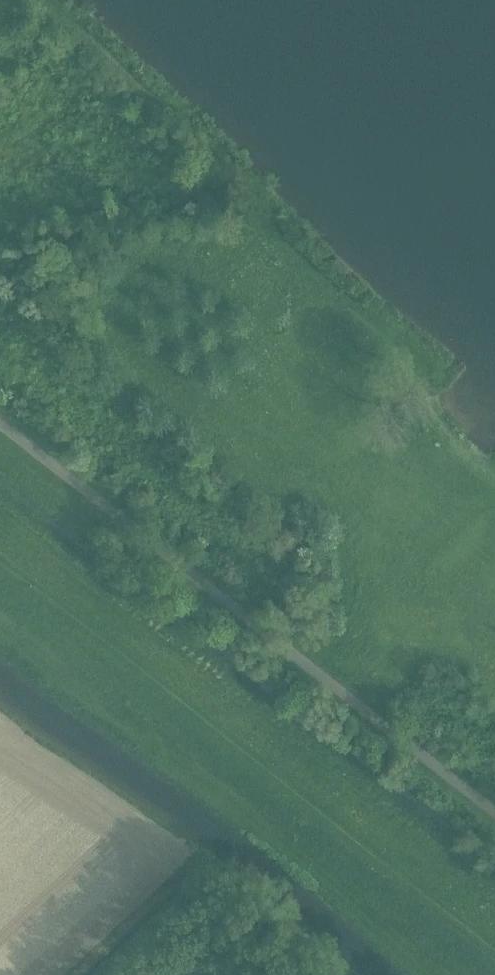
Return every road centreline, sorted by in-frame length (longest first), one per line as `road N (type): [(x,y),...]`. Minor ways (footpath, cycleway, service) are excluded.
road 1 (track): [(494,934),(0,544)]

